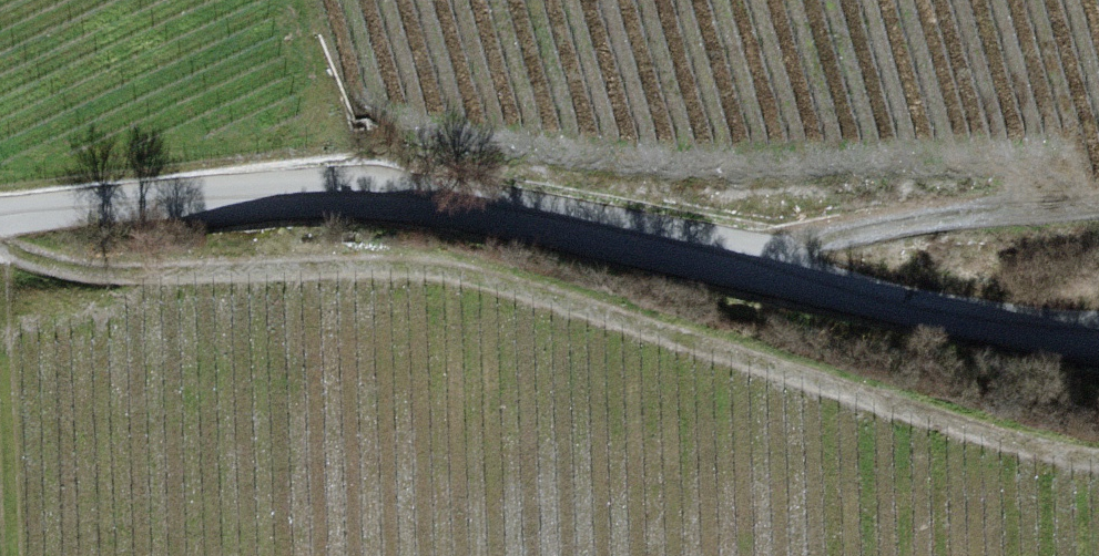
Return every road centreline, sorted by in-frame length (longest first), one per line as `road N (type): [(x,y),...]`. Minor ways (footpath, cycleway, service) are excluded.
road 1 (track): [(0,238),(68,266),(134,273),(379,263),(459,271),(1098,462)]
road 2 (unclassified): [(0,222),(296,190),(394,192),(486,203),(940,318),(1098,336)]

